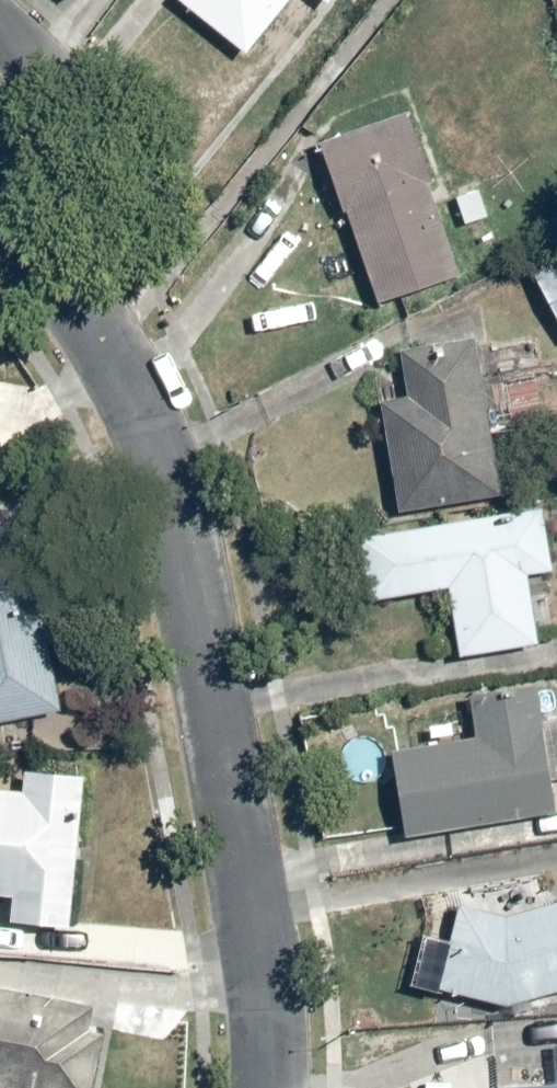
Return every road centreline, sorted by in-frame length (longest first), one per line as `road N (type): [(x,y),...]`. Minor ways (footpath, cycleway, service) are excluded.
road 1 (residential): [(216,1087),(220,1028),(208,948),(121,461),(65,317),(0,206)]
road 2 (residential): [(0,27),(41,61),(56,110),(0,204)]

